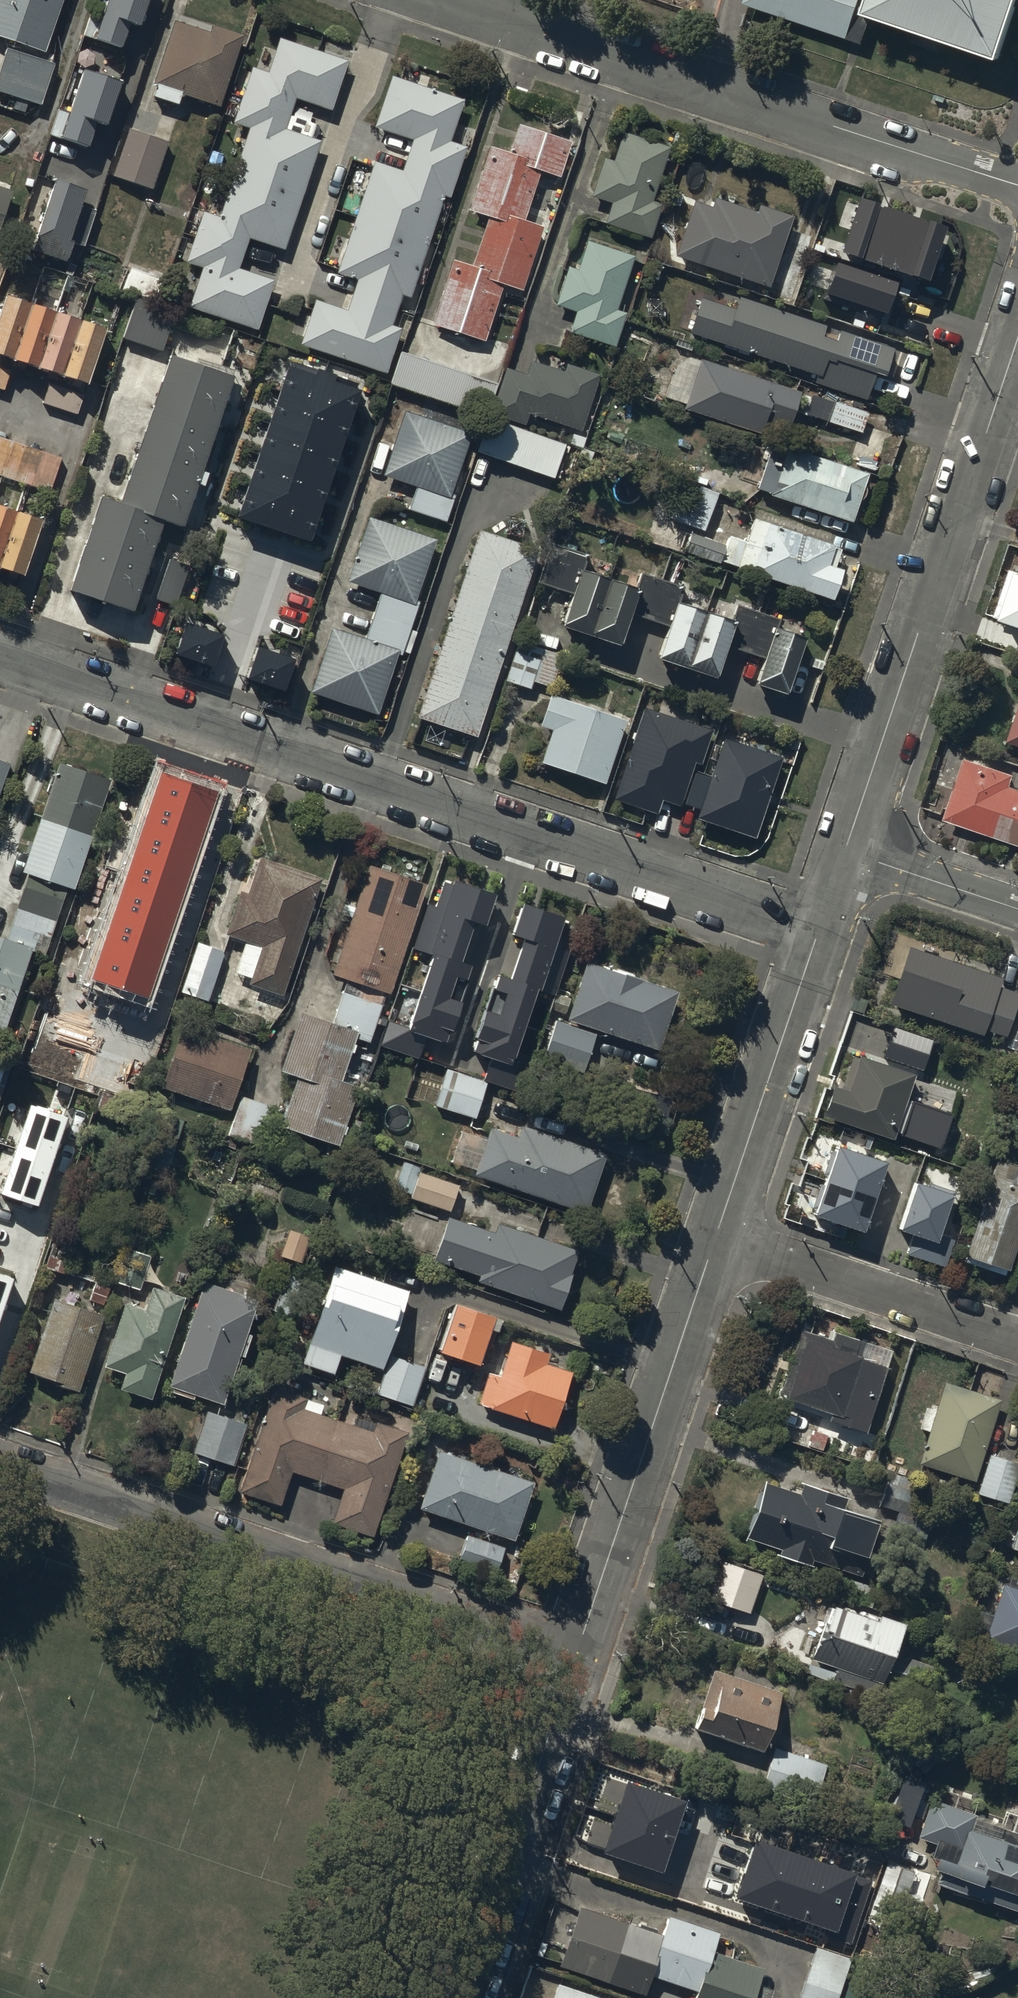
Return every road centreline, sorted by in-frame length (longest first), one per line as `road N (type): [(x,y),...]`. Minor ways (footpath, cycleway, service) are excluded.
road 1 (residential): [(820,929),(0,654)]
road 2 (residential): [(0,1471),(577,1657)]
road 3 (unclassified): [(1017,187),(448,0)]
road 4 (residential): [(1017,339),(846,853)]
road 5 (residential): [(717,1239),(577,1657)]
road 6 (residential): [(577,1657),(463,1997)]
road 7 (residential): [(820,929),(717,1239)]
road 8 (residential): [(717,1239),(1017,1337)]
road 9 (residential): [(846,853),(1017,910)]

